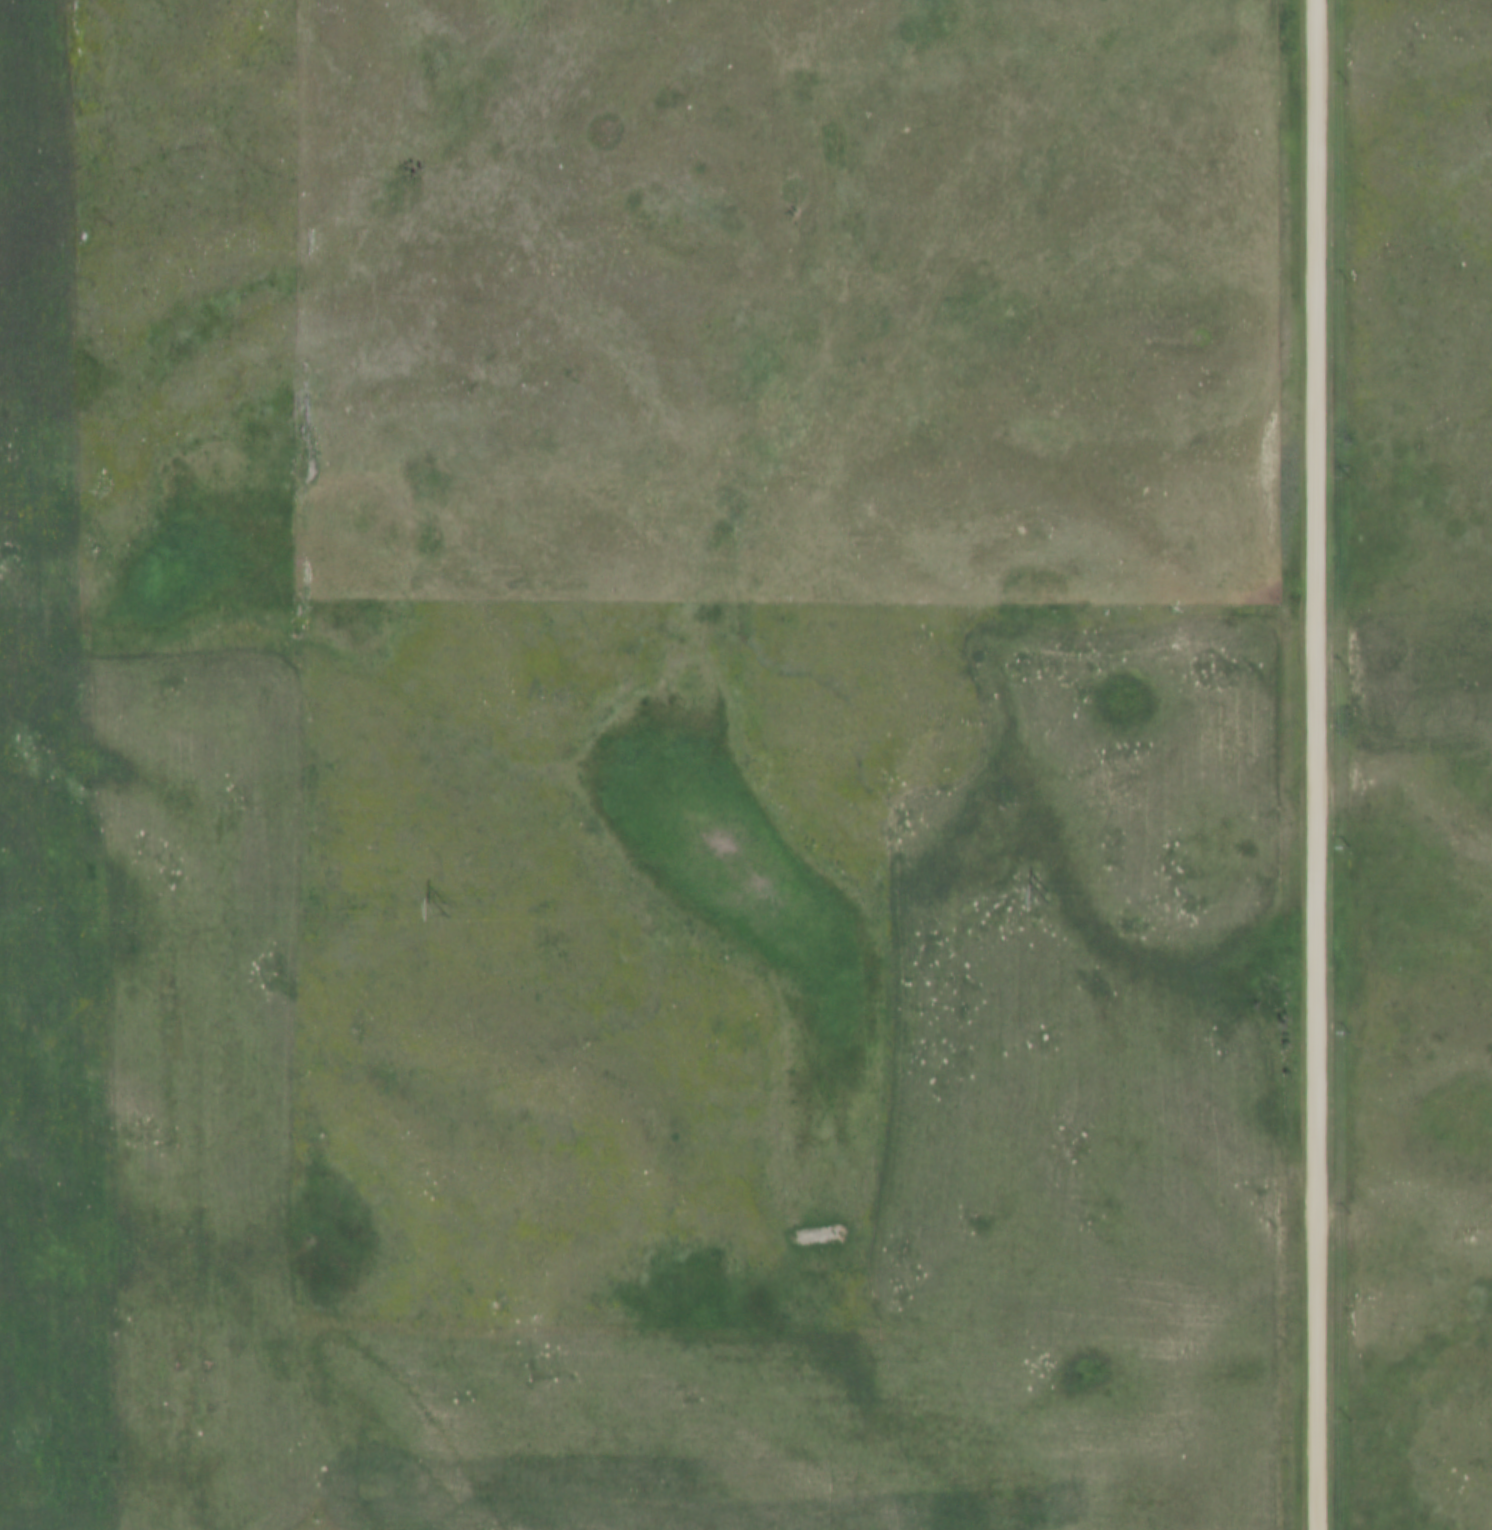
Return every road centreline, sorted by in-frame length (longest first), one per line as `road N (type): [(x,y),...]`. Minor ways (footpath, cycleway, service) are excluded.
road 1 (residential): [(1321,1529),(1319,0)]

